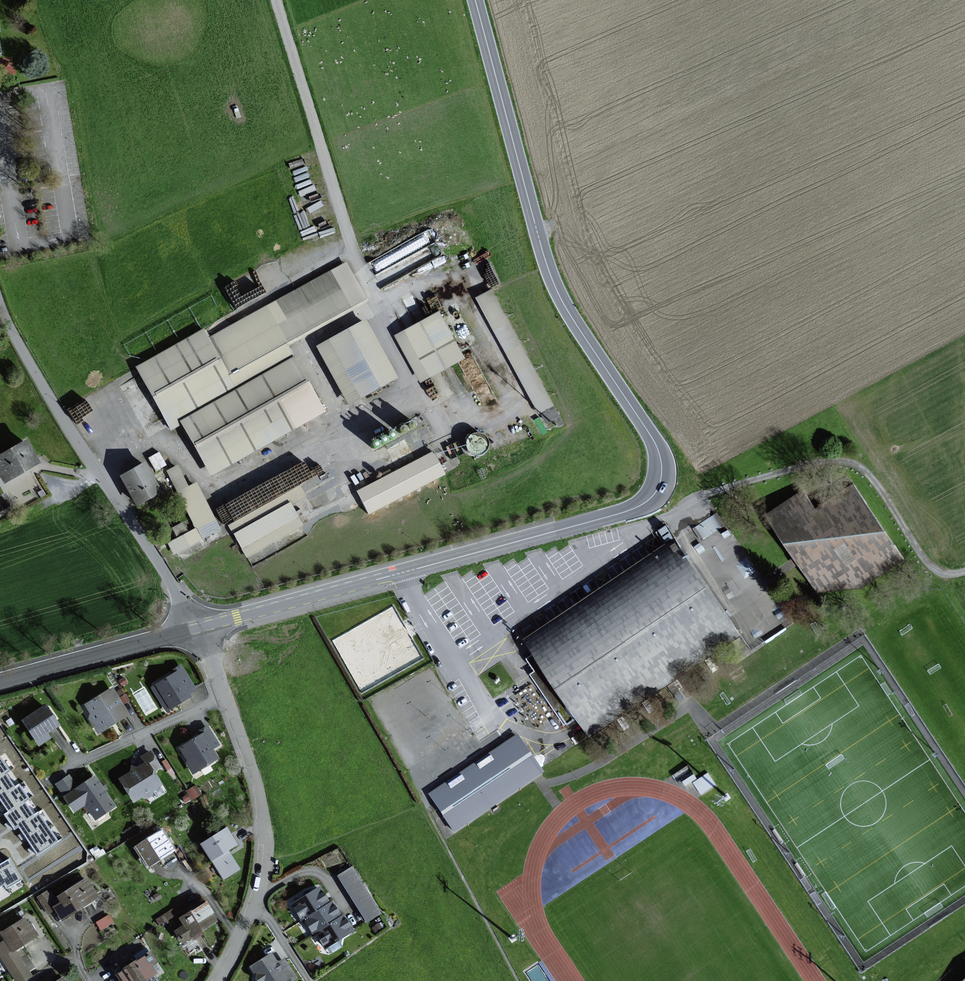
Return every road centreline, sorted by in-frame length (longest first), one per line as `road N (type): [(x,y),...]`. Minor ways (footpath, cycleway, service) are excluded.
road 1 (tertiary): [(647,501),(661,482),(660,456),(549,273),(476,0)]
road 2 (tertiary): [(647,501),(198,629)]
road 3 (unclassified): [(0,303),(73,439),(198,629)]
road 4 (track): [(964,571),(927,562),(868,478),(835,461),(697,498),(669,516)]
road 5 (track): [(964,236),(938,259),(929,318),(939,356),(919,393),(799,468)]
road 6 (unclassified): [(275,0),(369,286)]
road 7 (unclassified): [(224,697),(263,819),(256,904)]
road 8 (tertiary): [(198,629),(0,684)]
road 9 (residential): [(52,777),(224,697)]

